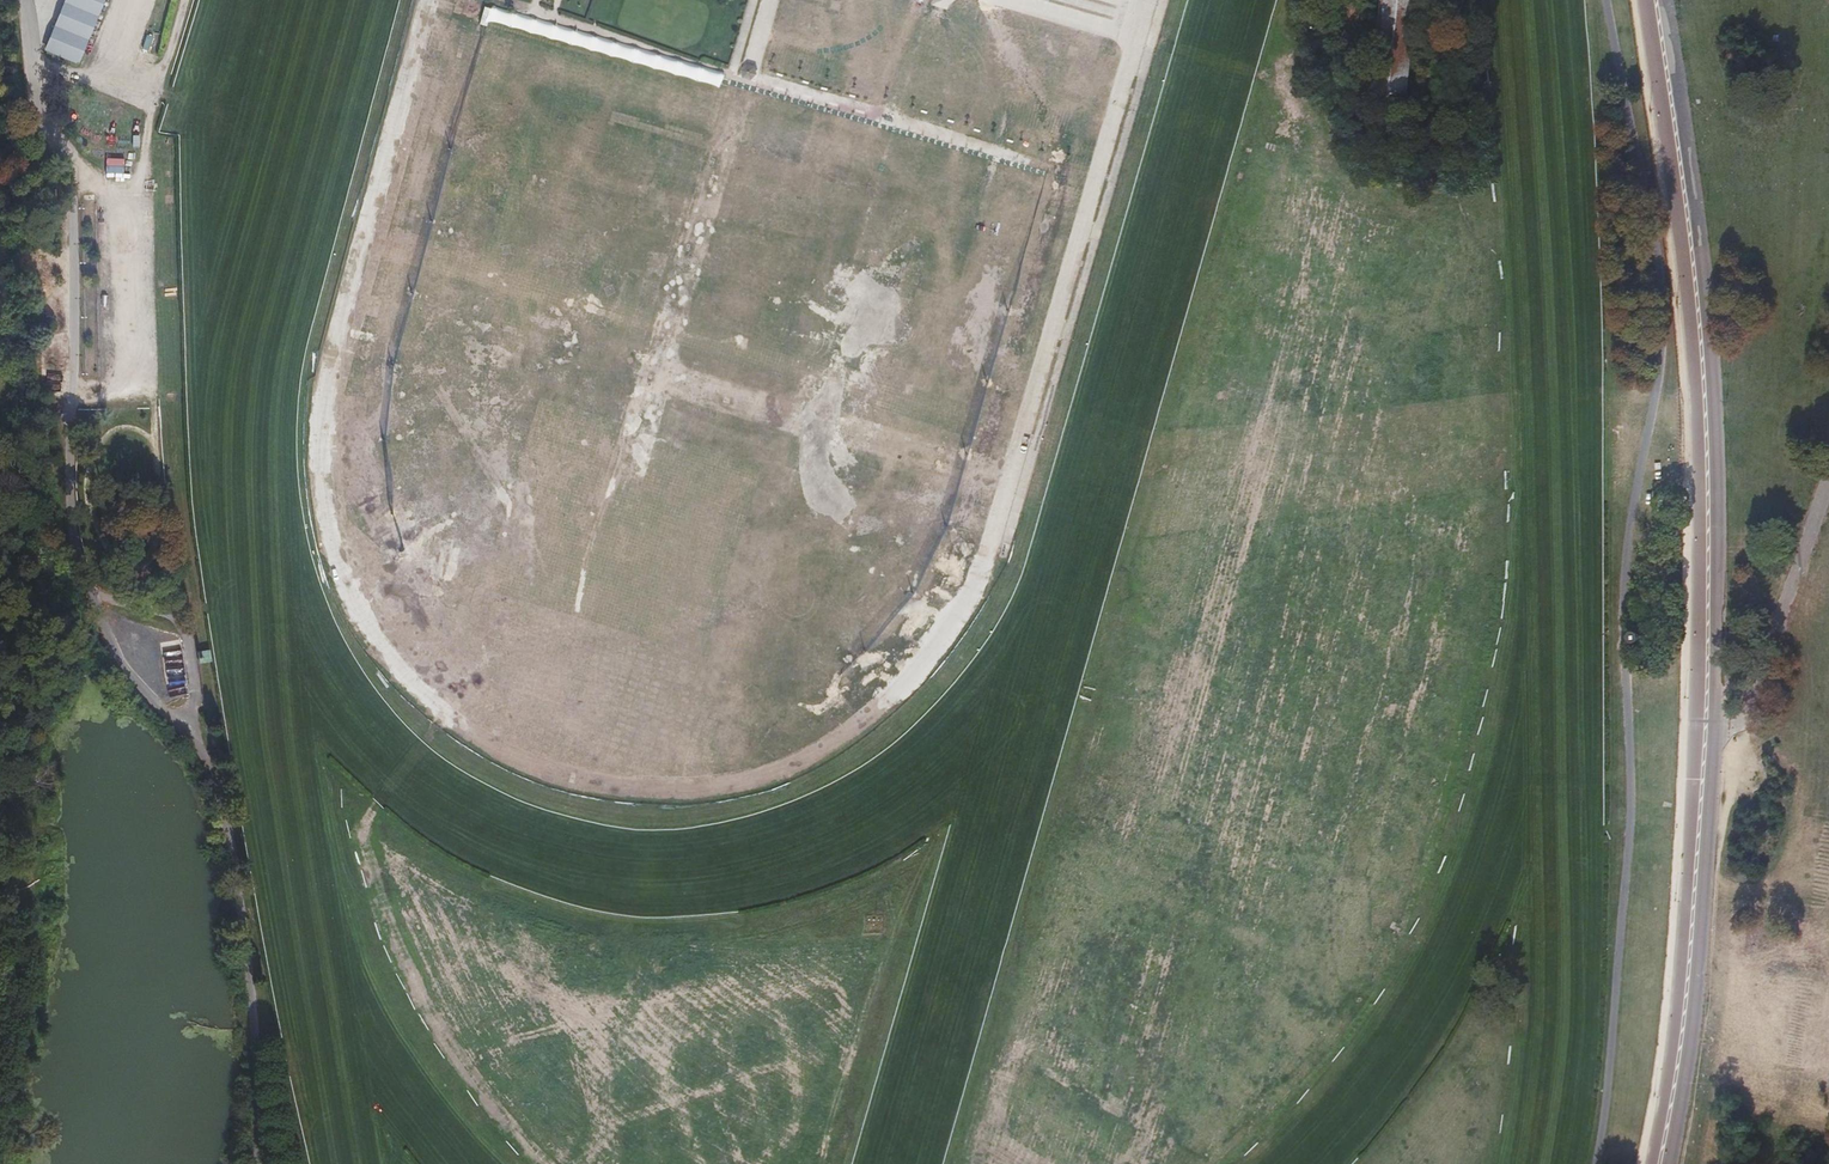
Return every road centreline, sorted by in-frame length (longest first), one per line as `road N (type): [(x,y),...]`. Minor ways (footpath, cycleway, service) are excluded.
road 1 (track): [(1828,480),(1745,723),(1707,727)]
road 2 (track): [(89,594),(180,623),(191,644),(195,687),(189,742)]

